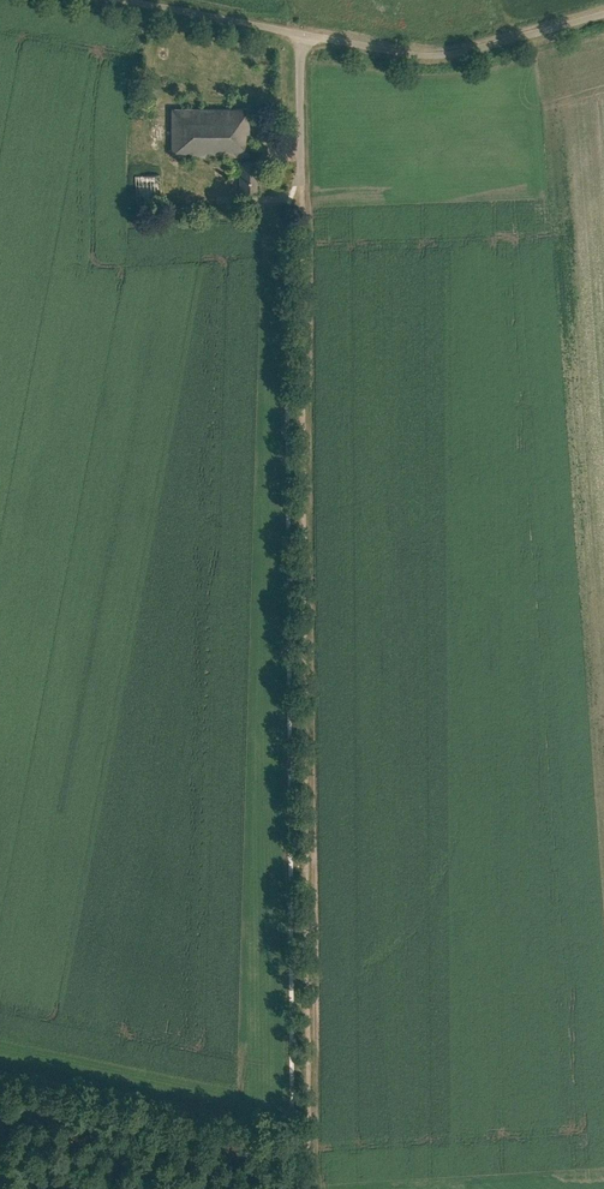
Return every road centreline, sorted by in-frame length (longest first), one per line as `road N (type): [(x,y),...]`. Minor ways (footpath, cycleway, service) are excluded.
road 1 (track): [(302,175),(308,1125)]
road 2 (track): [(308,1125),(0,1064)]
road 3 (unclassified): [(300,33),(436,55),(603,12)]
road 4 (unclassified): [(300,33),(129,0)]
road 5 (unclassified): [(302,175),(300,33)]

